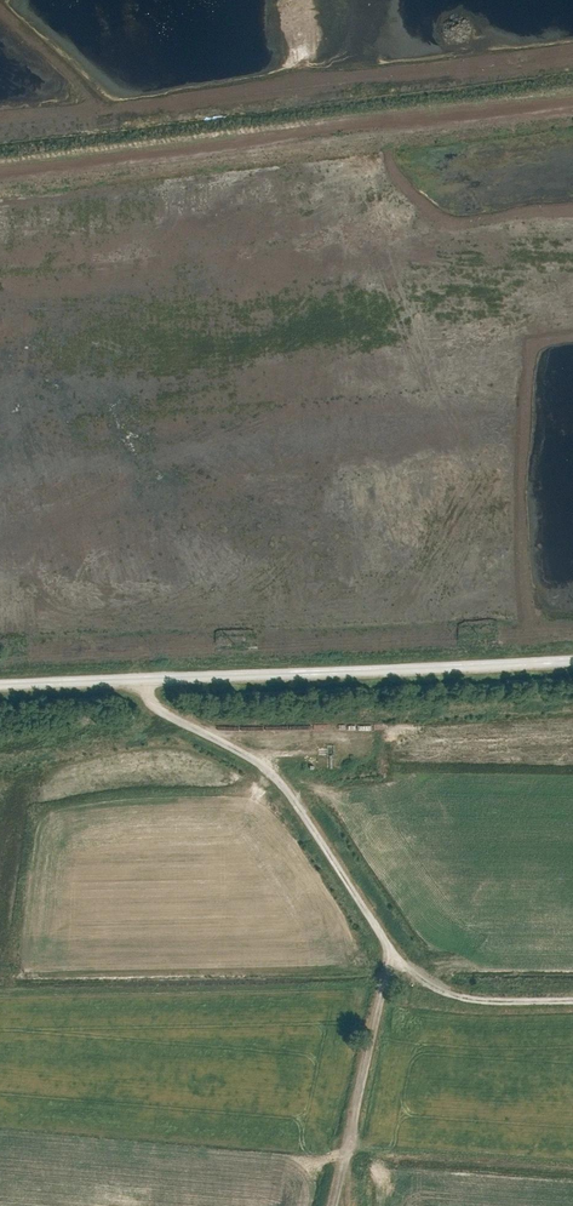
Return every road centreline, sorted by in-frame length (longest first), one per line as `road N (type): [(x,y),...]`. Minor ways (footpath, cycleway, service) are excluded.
road 1 (unclassified): [(572,649),(0,677)]

